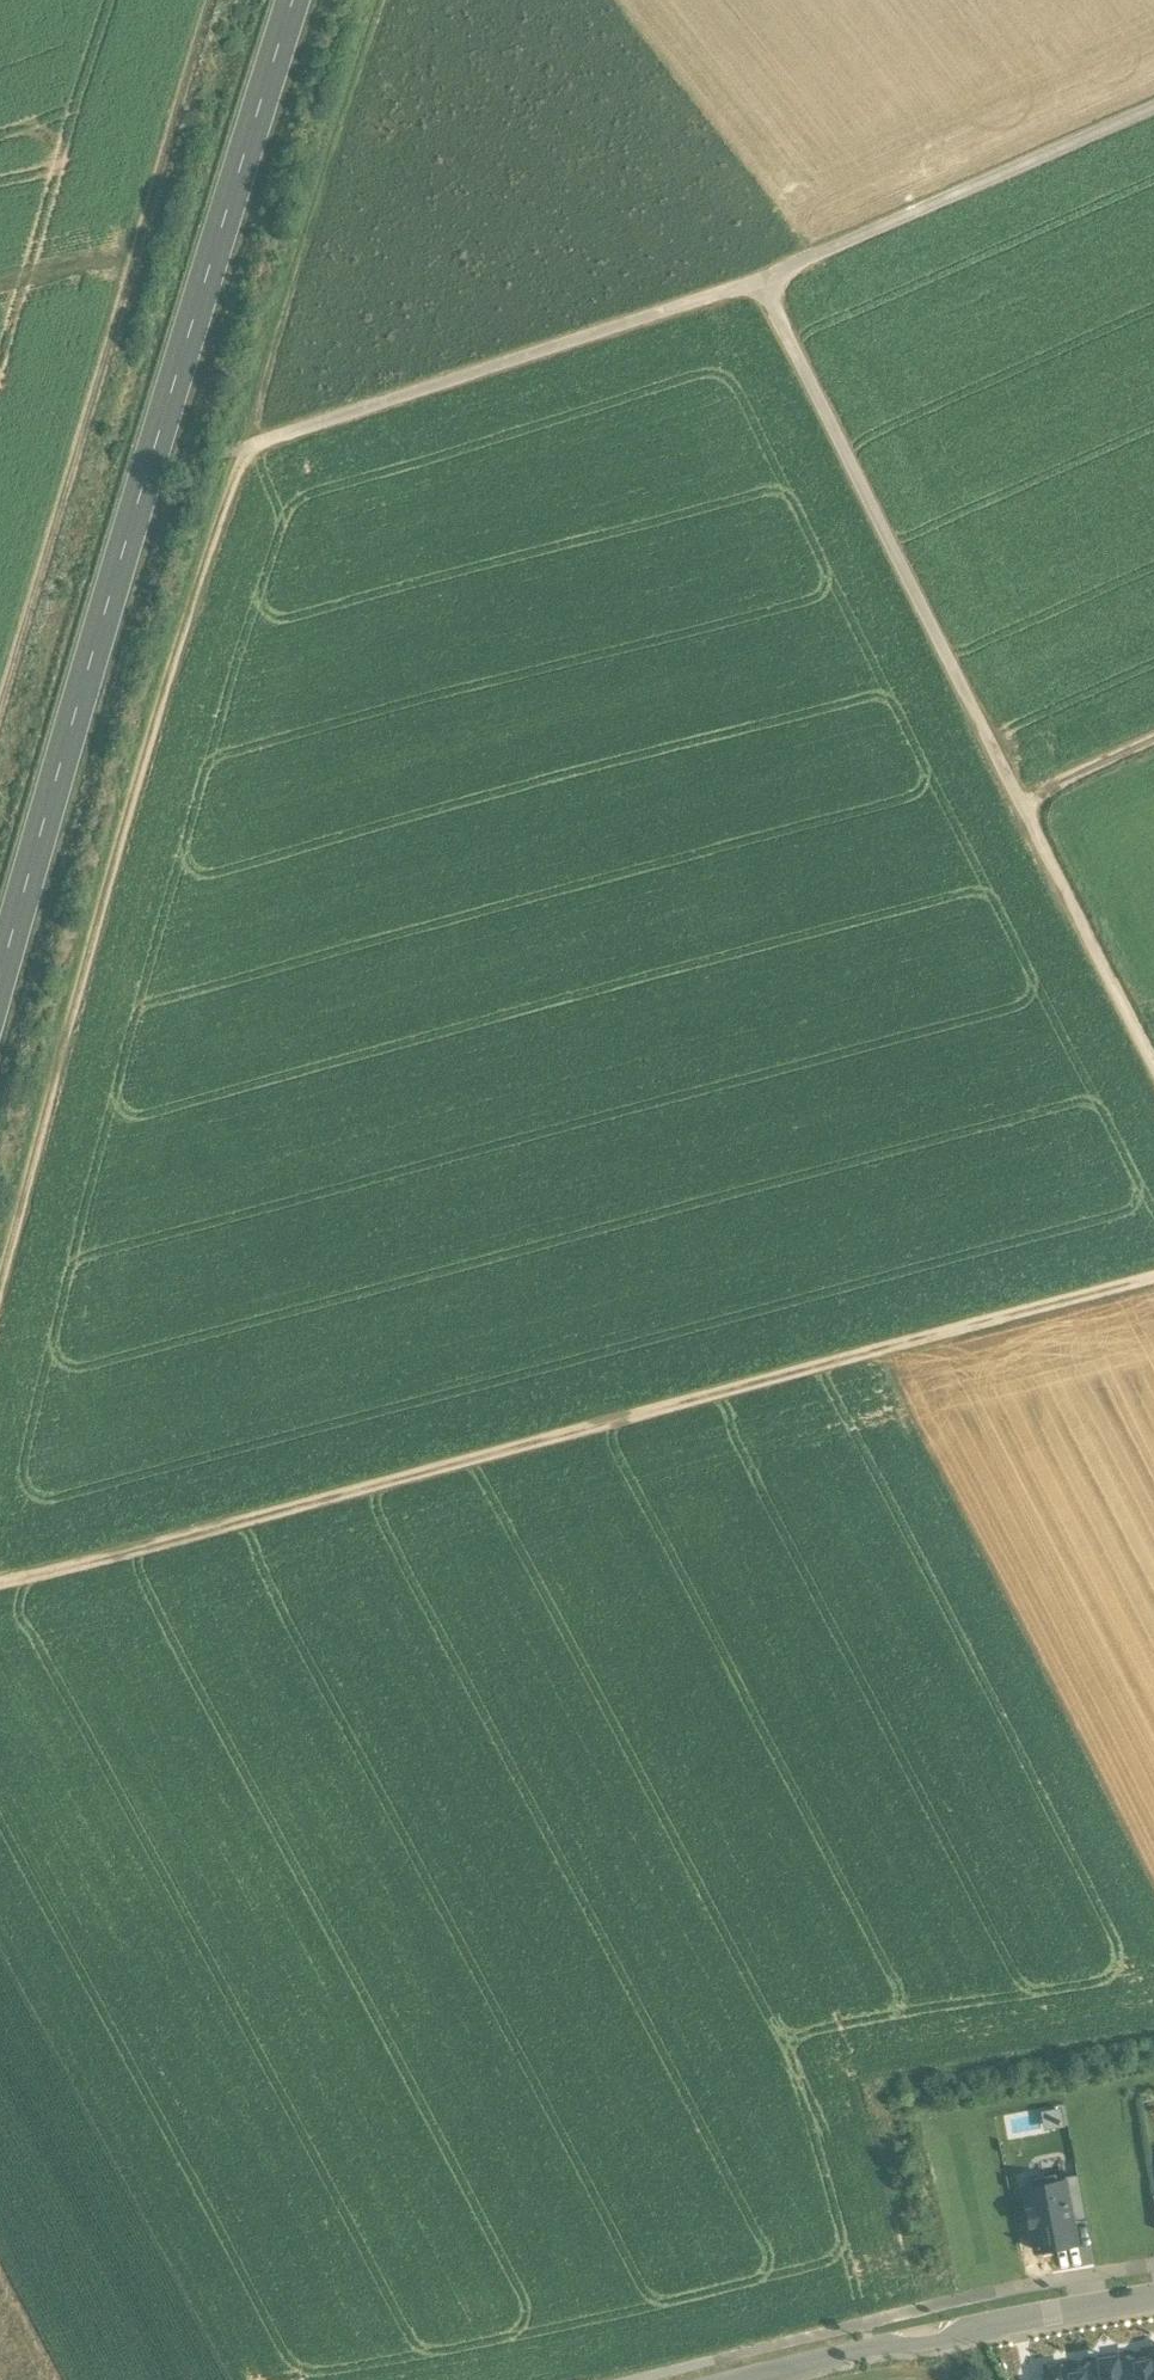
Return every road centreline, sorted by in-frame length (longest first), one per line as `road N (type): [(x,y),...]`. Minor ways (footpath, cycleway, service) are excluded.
road 1 (track): [(40,1141),(166,698),(394,0)]
road 2 (track): [(0,1587),(1153,1275)]
road 3 (primary): [(296,0),(0,988)]
road 4 (track): [(1153,106),(767,281),(324,420),(247,453)]
road 5 (track): [(1153,1064),(791,353),(767,281)]
road 6 (track): [(0,715),(210,0)]
road 7 (unclassified): [(760,2379),(1153,2297)]
road 8 (track): [(40,1141),(14,1338),(0,1379)]
road 9 (track): [(1021,805),(1153,745)]
road 10 (track): [(130,259),(0,286)]

